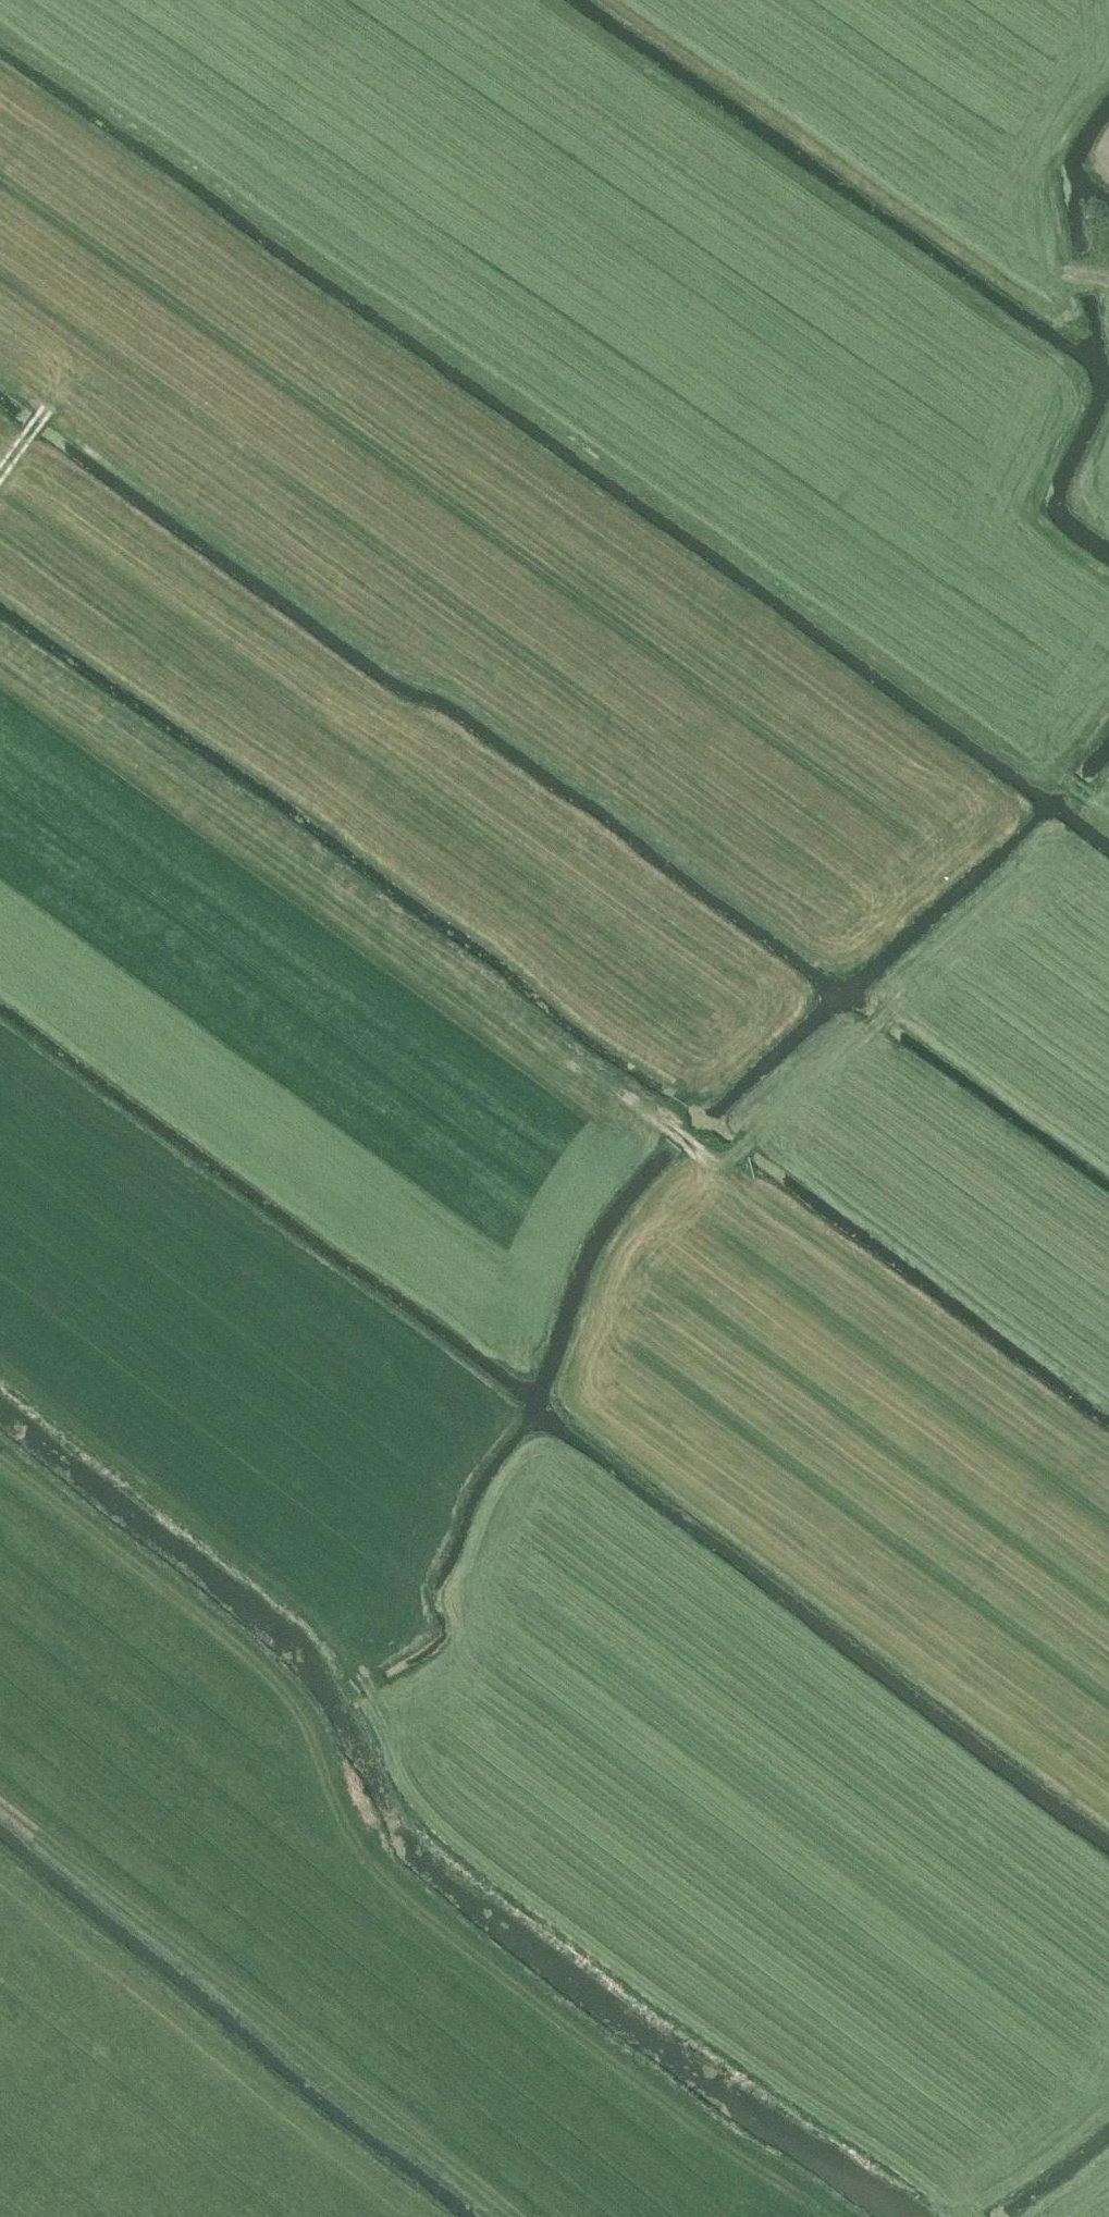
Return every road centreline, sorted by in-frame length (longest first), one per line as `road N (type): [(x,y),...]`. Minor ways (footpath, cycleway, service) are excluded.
road 1 (track): [(0,641),(702,1157)]
road 2 (track): [(0,1886),(405,2216)]

